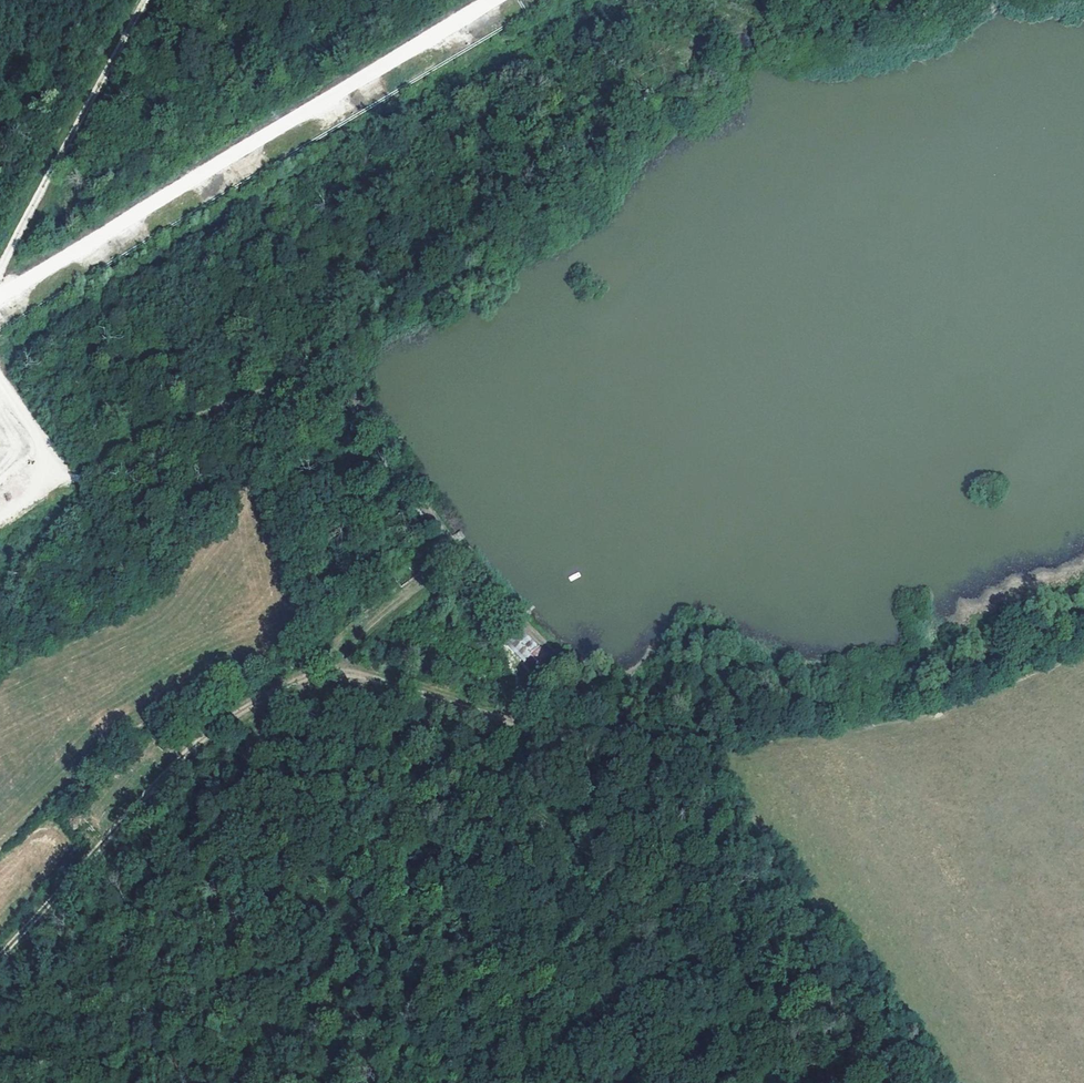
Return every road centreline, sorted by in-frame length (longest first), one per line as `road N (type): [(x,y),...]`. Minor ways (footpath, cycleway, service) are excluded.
road 1 (track): [(0,968),(251,693),(325,667),(652,747)]
road 2 (track): [(0,292),(492,0)]
road 3 (track): [(142,0),(0,261)]

